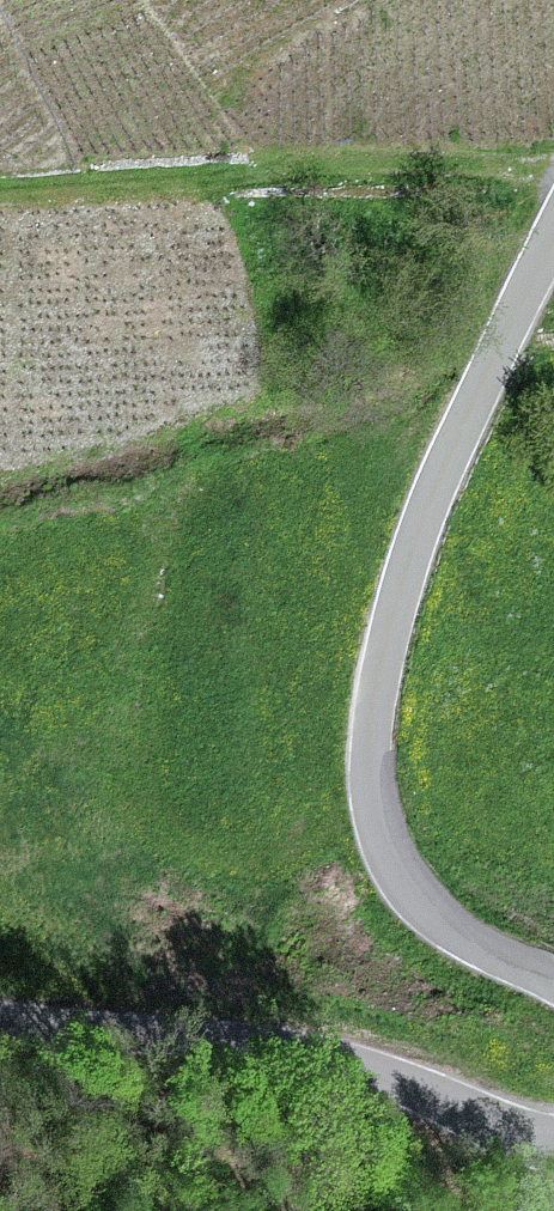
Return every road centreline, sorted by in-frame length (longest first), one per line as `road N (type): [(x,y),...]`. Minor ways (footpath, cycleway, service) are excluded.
road 1 (unclassified): [(553,234),(417,544),(393,624),(374,762),(386,838),(420,896),(487,950),(553,981)]
road 2 (unclassified): [(553,1143),(499,1129),(389,1075),(274,1041),(0,1023)]
road 3 (track): [(553,160),(0,186)]

